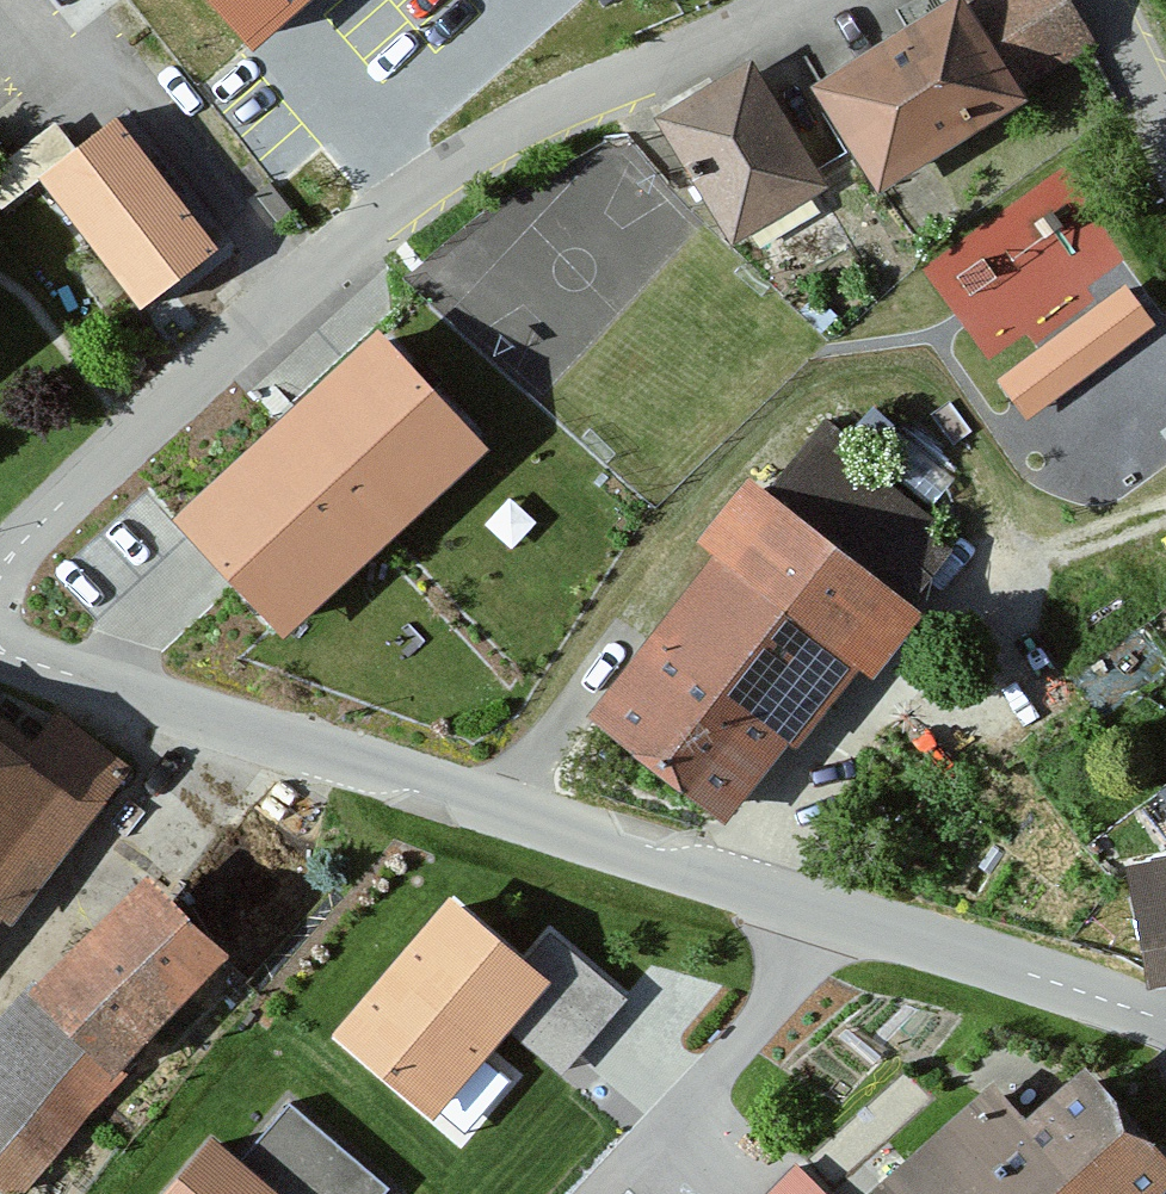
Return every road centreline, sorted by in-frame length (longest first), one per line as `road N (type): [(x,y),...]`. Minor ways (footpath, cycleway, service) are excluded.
road 1 (tertiary): [(0,653),(1165,1020)]
road 2 (residential): [(0,562),(420,189),(529,117),(814,0)]
road 3 (residential): [(1165,147),(1094,0)]

